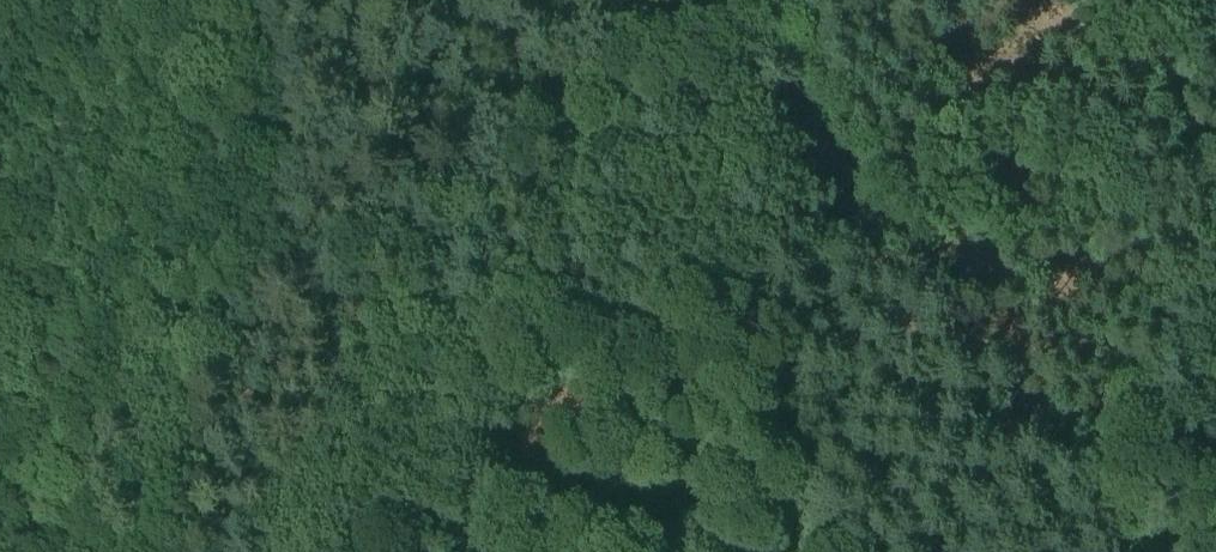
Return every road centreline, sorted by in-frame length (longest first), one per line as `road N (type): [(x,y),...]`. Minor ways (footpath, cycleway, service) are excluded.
road 1 (track): [(765,0),(1003,377),(1166,551)]

